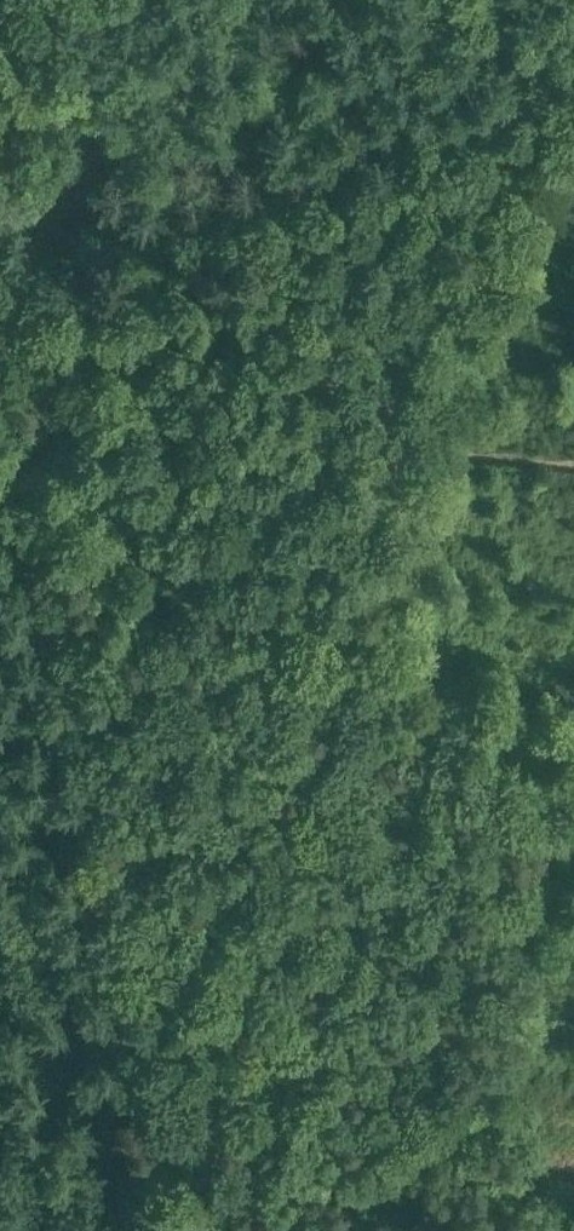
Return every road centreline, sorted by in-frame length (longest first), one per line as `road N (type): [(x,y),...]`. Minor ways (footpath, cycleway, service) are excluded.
road 1 (track): [(0,238),(70,393),(96,475),(373,598),(573,724)]
road 2 (track): [(230,906),(96,475)]
road 3 (track): [(94,1230),(230,906)]
road 4 (track): [(230,906),(349,1230)]
road 5 (track): [(365,595),(230,906)]

